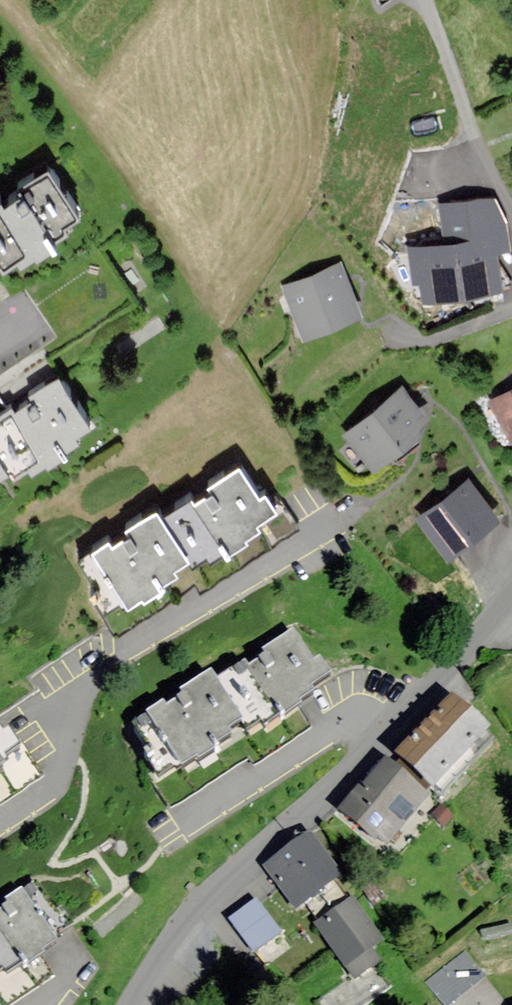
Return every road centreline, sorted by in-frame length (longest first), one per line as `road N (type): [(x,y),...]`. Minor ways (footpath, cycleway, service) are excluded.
road 1 (residential): [(130,1004),(195,913),(246,857),(378,743),(511,601)]
road 2 (residential): [(511,214),(422,0)]

